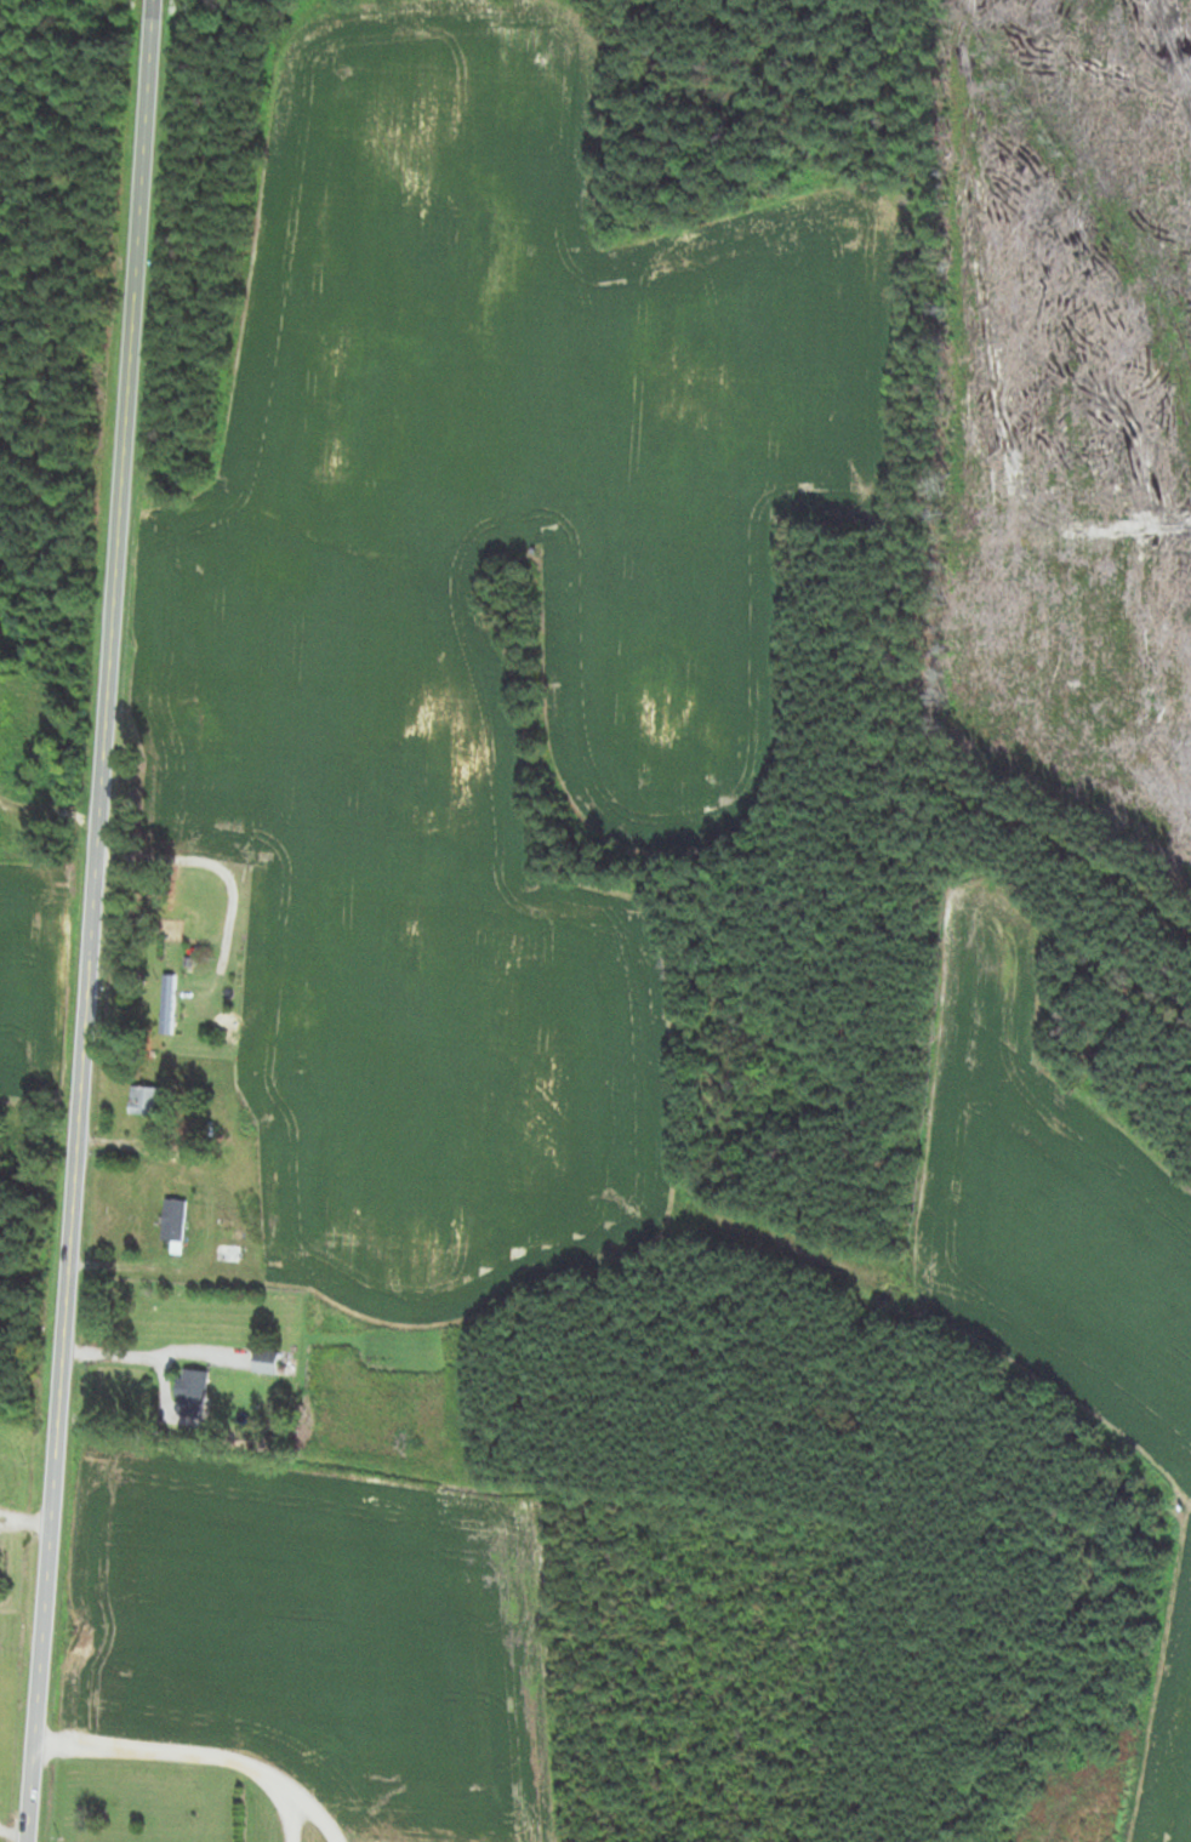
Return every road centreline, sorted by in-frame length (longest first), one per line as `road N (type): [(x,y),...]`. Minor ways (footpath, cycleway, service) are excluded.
road 1 (secondary): [(28,1841),(153,0)]

